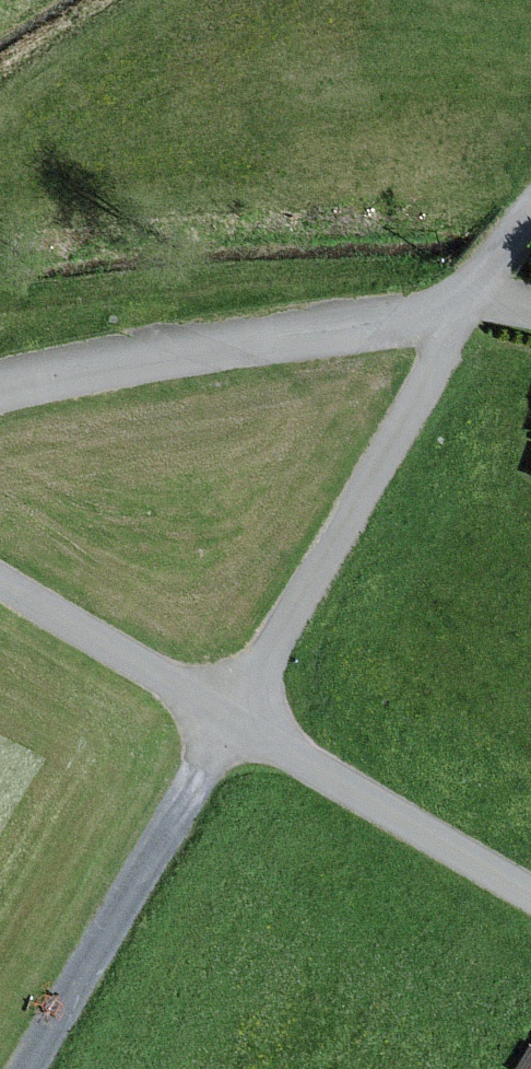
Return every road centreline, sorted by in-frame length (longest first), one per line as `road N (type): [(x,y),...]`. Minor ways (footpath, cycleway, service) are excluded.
road 1 (unclassified): [(530,204),(469,311),(146,359),(0,396)]
road 2 (track): [(232,718),(469,311)]
road 3 (track): [(232,718),(27,1068)]
road 4 (track): [(530,895),(232,718)]
road 5 (track): [(232,718),(0,586)]

